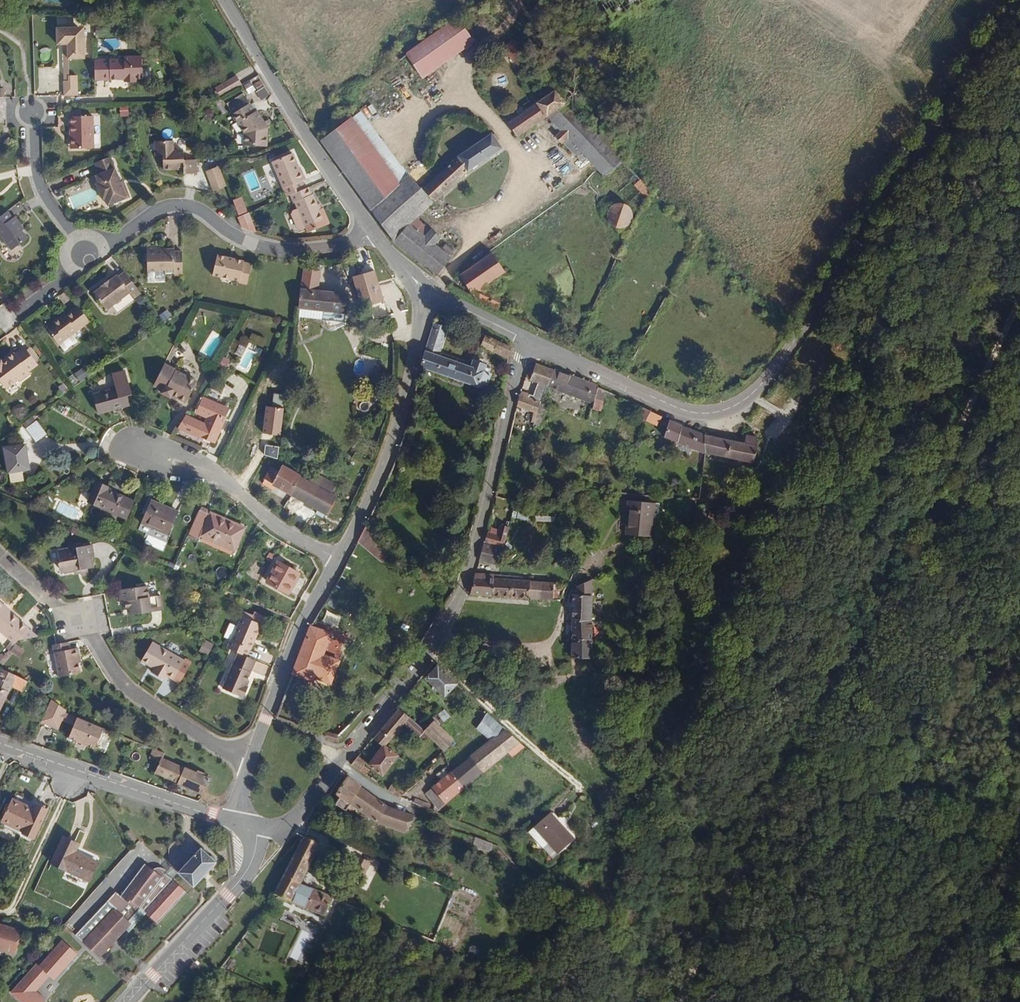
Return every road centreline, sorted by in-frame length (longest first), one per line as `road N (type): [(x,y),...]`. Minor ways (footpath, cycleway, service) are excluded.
road 1 (tertiary): [(1015,0),(792,342),(725,412),(678,409),(525,340)]
road 2 (residential): [(0,554),(80,621),(137,696),(251,764)]
road 3 (tertiary): [(430,651),(461,601),(525,340)]
road 4 (residential): [(85,253),(182,207),(245,242),(282,251),(341,248),(372,233)]
road 5 (tertiary): [(422,290),(395,431),(337,560)]
road 6 (tertiary): [(226,0),(372,233)]
road 7 (tertiary): [(0,743),(246,825)]
road 8 (tertiary): [(267,830),(289,827),(430,651)]
road 9 (residential): [(138,443),(224,479),(278,529),(337,560)]
road 10 (tertiary): [(337,560),(295,631),(251,764)]
road 11 (residential): [(585,795),(430,651)]
road 12 (track): [(1019,821),(912,1001)]
road 13 (tertiary): [(248,870),(130,1001)]
road 14 (residential): [(31,112),(42,189),(85,253)]

